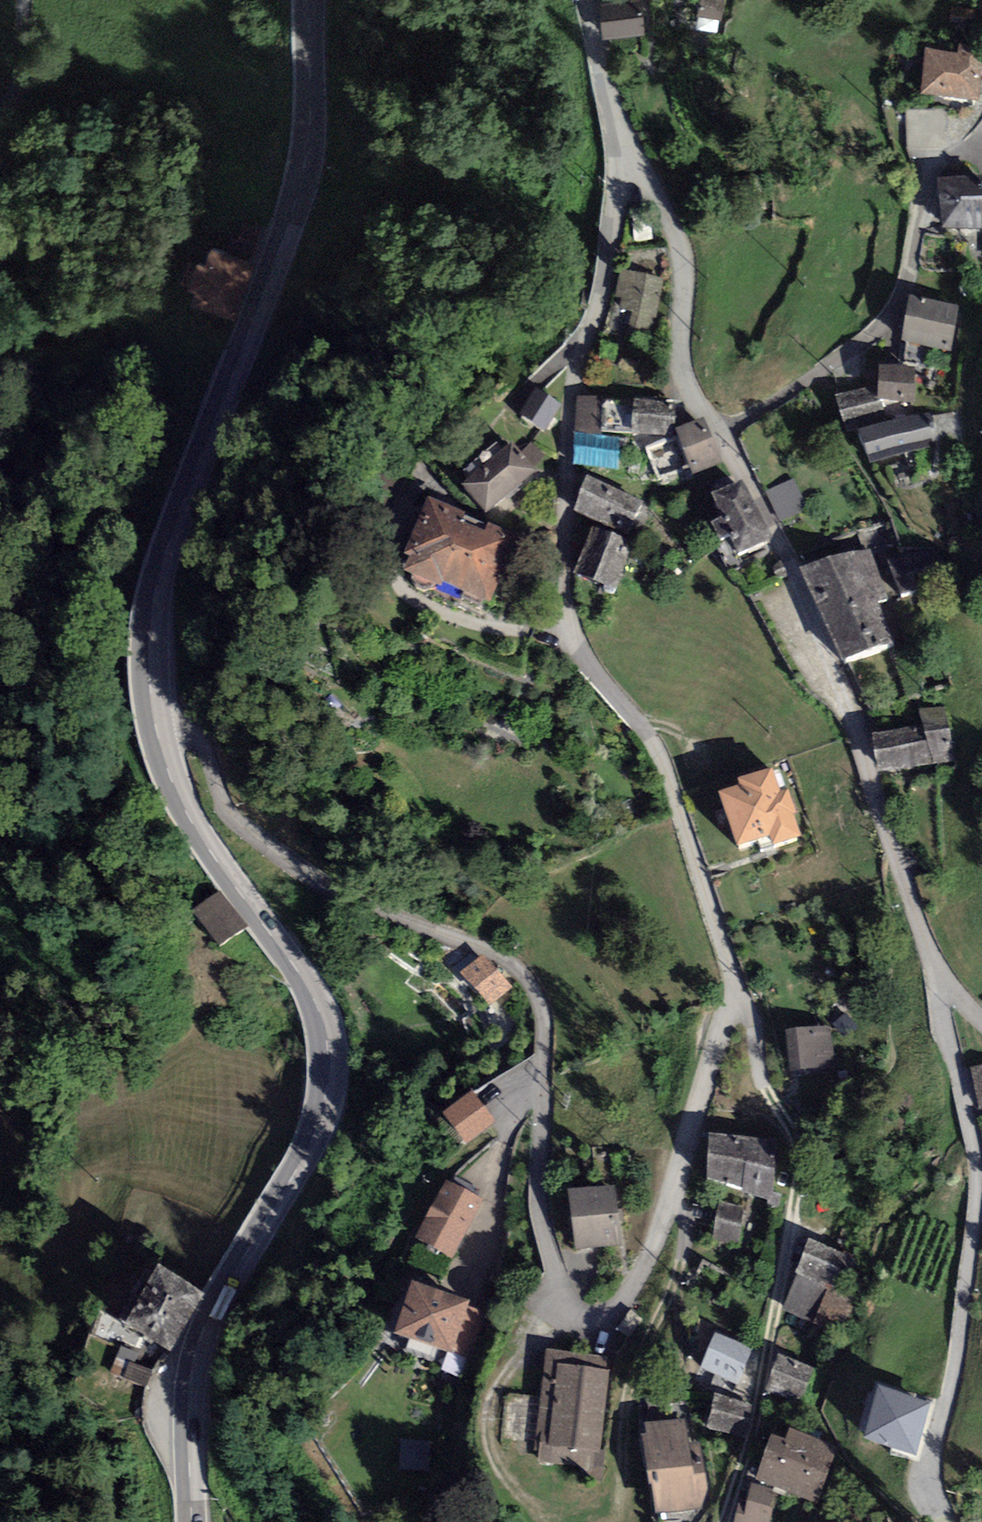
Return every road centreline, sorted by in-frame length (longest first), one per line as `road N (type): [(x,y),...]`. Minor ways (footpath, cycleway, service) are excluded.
road 1 (residential): [(632,168),(569,404),(565,578),(576,643),(658,739),(731,964),(733,992),(665,1209),(634,1284),(609,1316),(575,1314),(561,1295),(540,1177),(544,1020),(517,966),(335,891),(238,824),(199,742),(158,726)]
road 2 (secondary): [(158,726),(196,830),(315,997),(331,1063),(320,1125),(220,1295),(197,1349),(188,1429),(193,1521)]
road 3 (secondary): [(312,0),(308,144),(299,194),(163,568),(154,627),(158,726)]
road 4 (residential): [(724,432),(826,656),(939,980)]
road 5 (residential): [(939,980),(980,1179),(957,1362),(931,1466),(939,1521)]
road 6 (residential): [(724,432),(881,325),(910,273),(926,186),(943,161),(981,133)]
road 7 (residential): [(632,168),(677,230),(687,276),(685,369),(724,432)]
road 8 (track): [(981,509),(964,383),(981,325)]
road 9 (residential): [(592,0),(632,168)]
road 10 (unclassified): [(0,115),(21,85),(24,0)]

